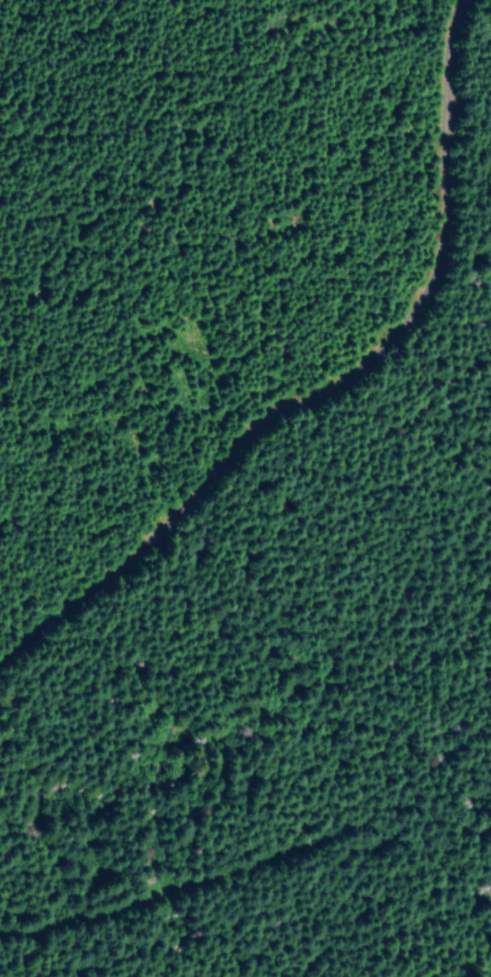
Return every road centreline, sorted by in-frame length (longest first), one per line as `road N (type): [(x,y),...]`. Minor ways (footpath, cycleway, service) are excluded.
road 1 (residential): [(0,649),(391,283),(432,218),(456,122),(490,45)]

